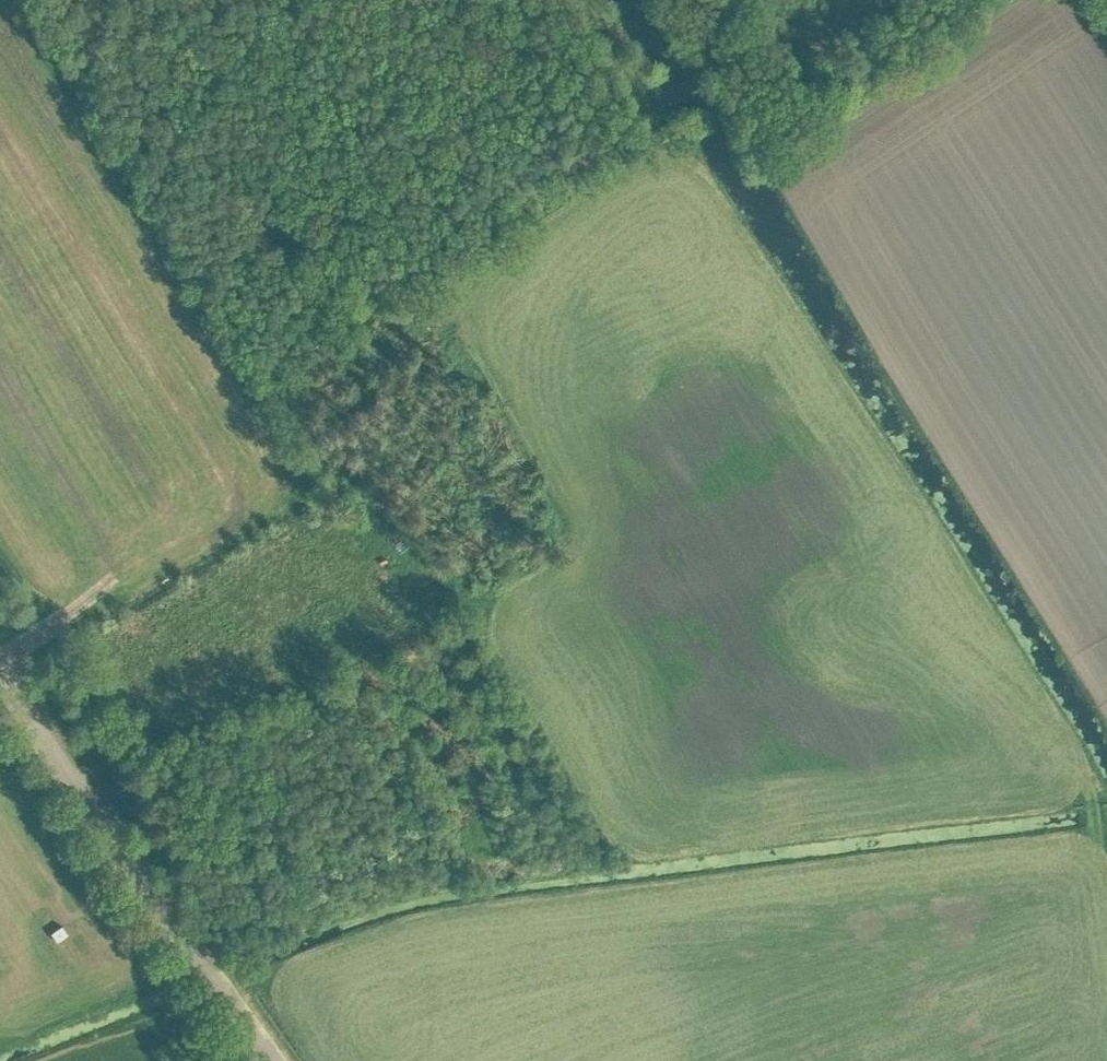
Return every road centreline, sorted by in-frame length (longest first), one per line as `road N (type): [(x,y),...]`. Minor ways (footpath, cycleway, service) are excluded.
road 1 (tertiary): [(267,1060),(0,674)]

